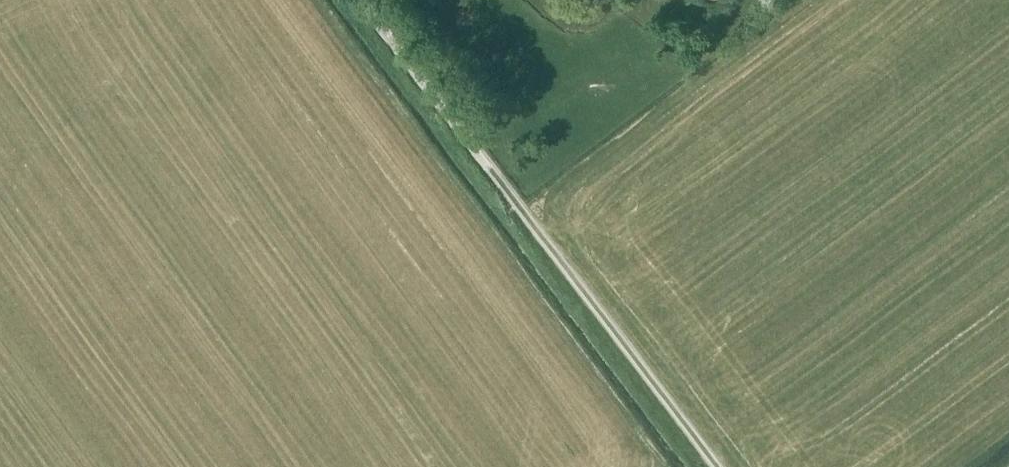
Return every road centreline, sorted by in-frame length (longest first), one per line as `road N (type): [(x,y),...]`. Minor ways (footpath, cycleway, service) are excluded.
road 1 (track): [(717,466),(362,0)]

